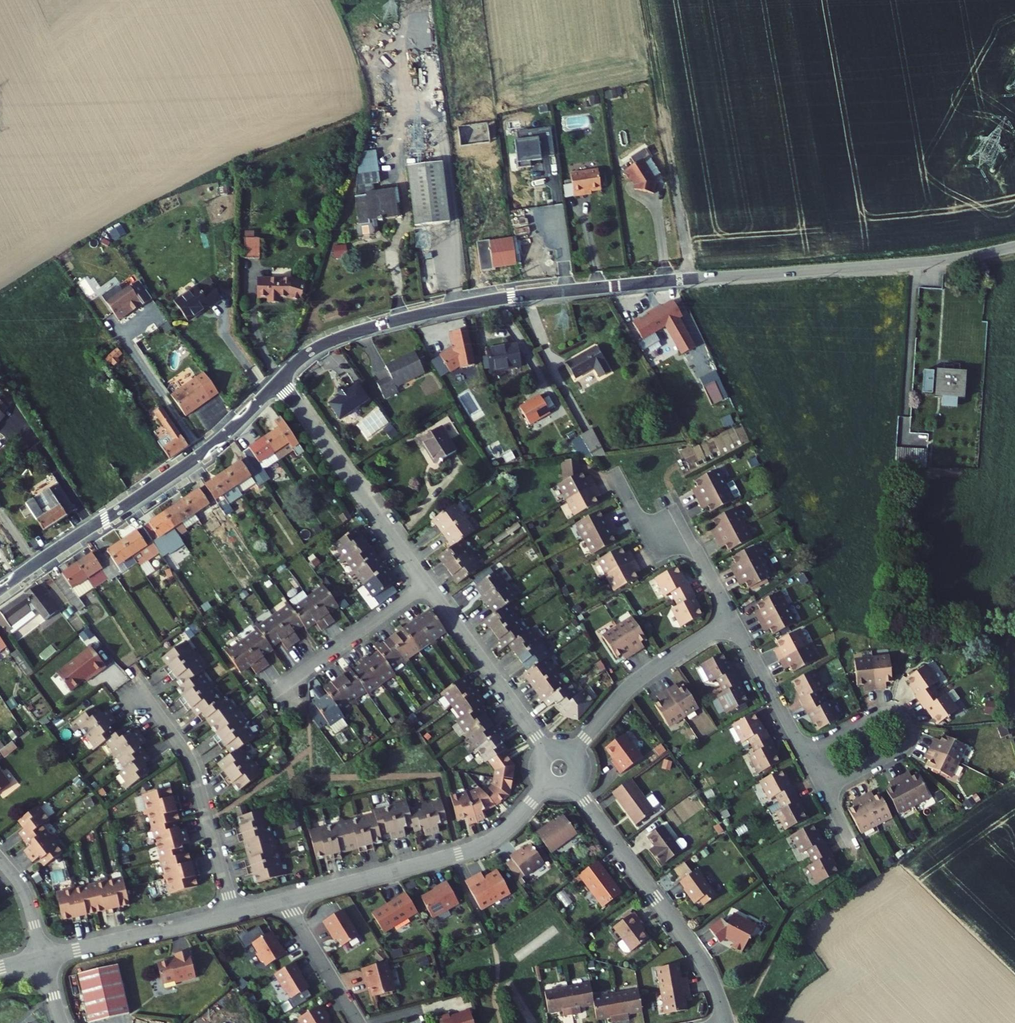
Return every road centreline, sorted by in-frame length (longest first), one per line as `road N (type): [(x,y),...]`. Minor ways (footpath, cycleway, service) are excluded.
road 1 (residential): [(279,380),(321,344),(405,318),(674,281)]
road 2 (residential): [(0,593),(204,453),(279,380)]
road 3 (unclassified): [(674,281),(1014,247)]
road 4 (residential): [(544,786),(489,842),(285,899)]
road 5 (residential): [(574,787),(701,959),(727,1022)]
road 6 (residential): [(279,380),(427,584)]
road 7 (residential): [(234,912),(191,760),(137,685)]
road 8 (residential): [(825,791),(899,753),(908,723),(883,712),(805,752)]
road 9 (residential): [(735,621),(635,681),(575,752)]
road 10 (residential): [(427,584),(547,749)]
road 11 (residential): [(614,471),(645,526),(694,547),(735,621)]
road 12 (residential): [(234,912),(43,959)]
road 13 (residential): [(427,584),(272,692)]
road 14 (residential): [(735,621),(805,752)]
road 15 (residential): [(285,899),(359,1022)]

